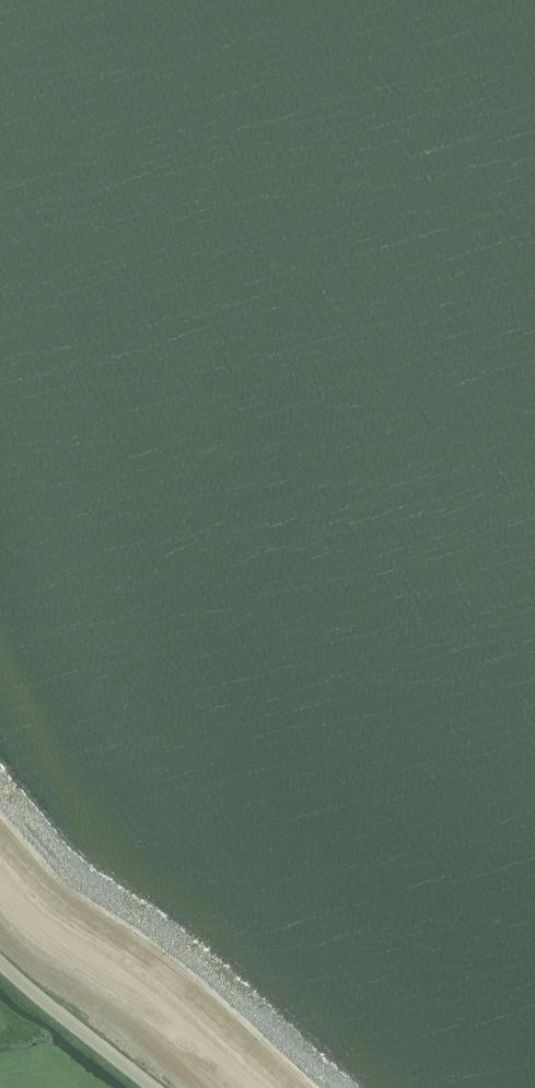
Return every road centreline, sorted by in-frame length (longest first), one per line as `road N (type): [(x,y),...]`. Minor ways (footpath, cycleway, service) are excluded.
road 1 (tertiary): [(0,963),(154,1087)]

